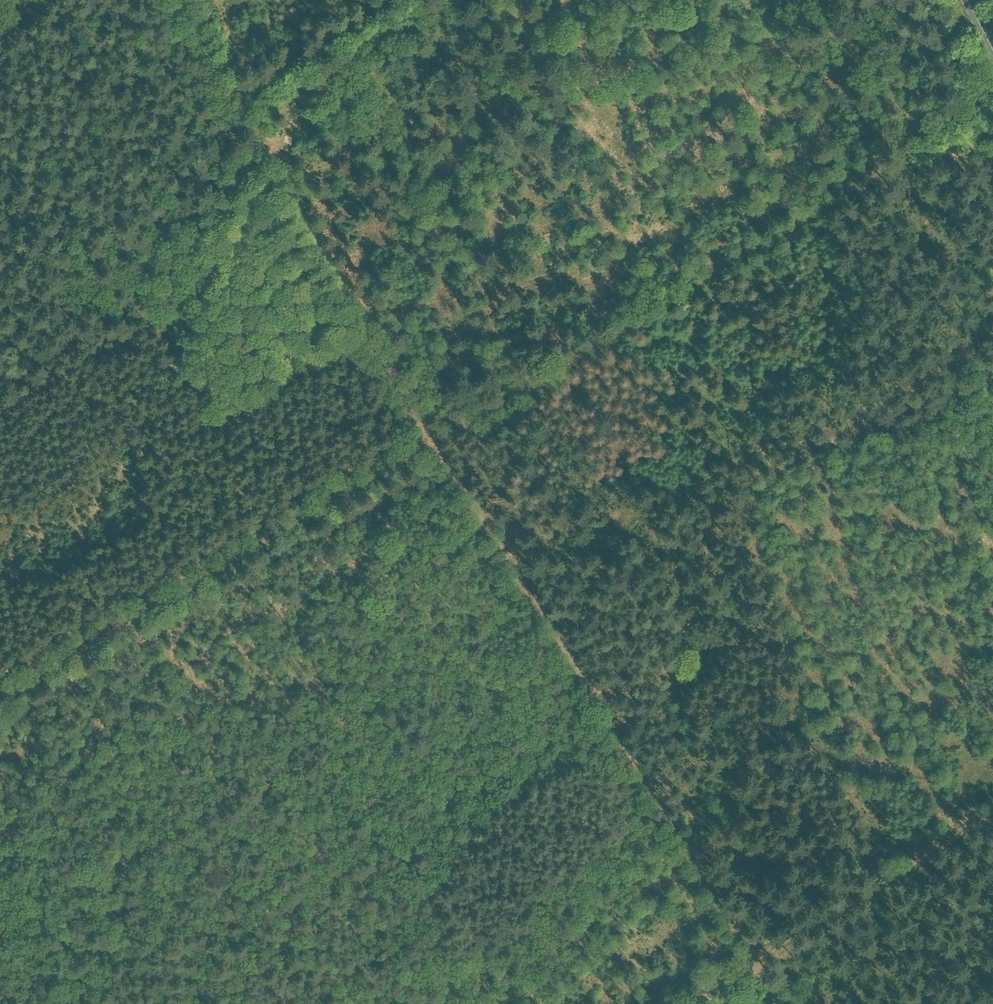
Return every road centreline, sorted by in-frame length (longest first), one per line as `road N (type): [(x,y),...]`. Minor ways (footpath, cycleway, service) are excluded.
road 1 (track): [(185,0),(434,440),(753,954),(671,1003)]
road 2 (track): [(937,142),(0,699)]
road 3 (track): [(992,804),(753,954),(777,1003)]

